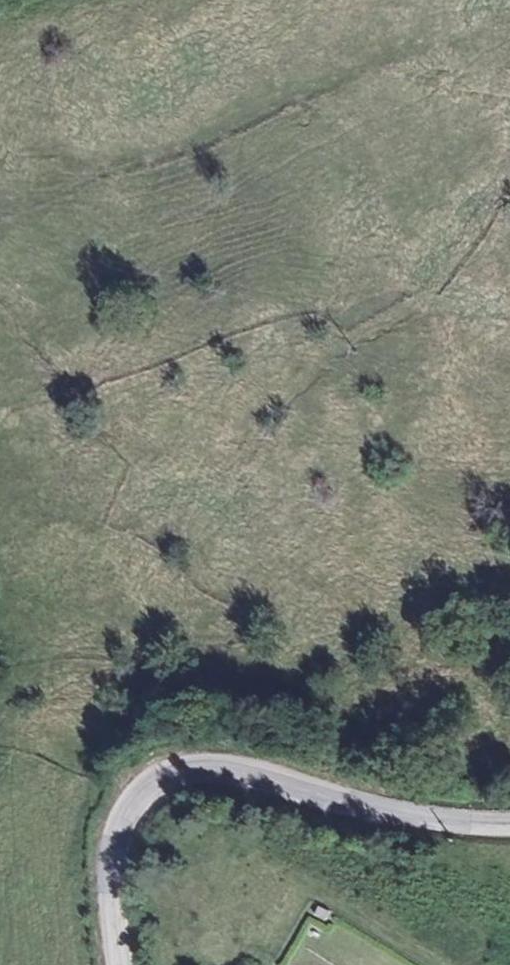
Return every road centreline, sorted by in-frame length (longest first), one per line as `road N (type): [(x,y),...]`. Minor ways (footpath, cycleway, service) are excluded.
road 1 (tertiary): [(117,964),(115,836),(123,809),(162,775),(213,766),(356,810),(509,825)]

